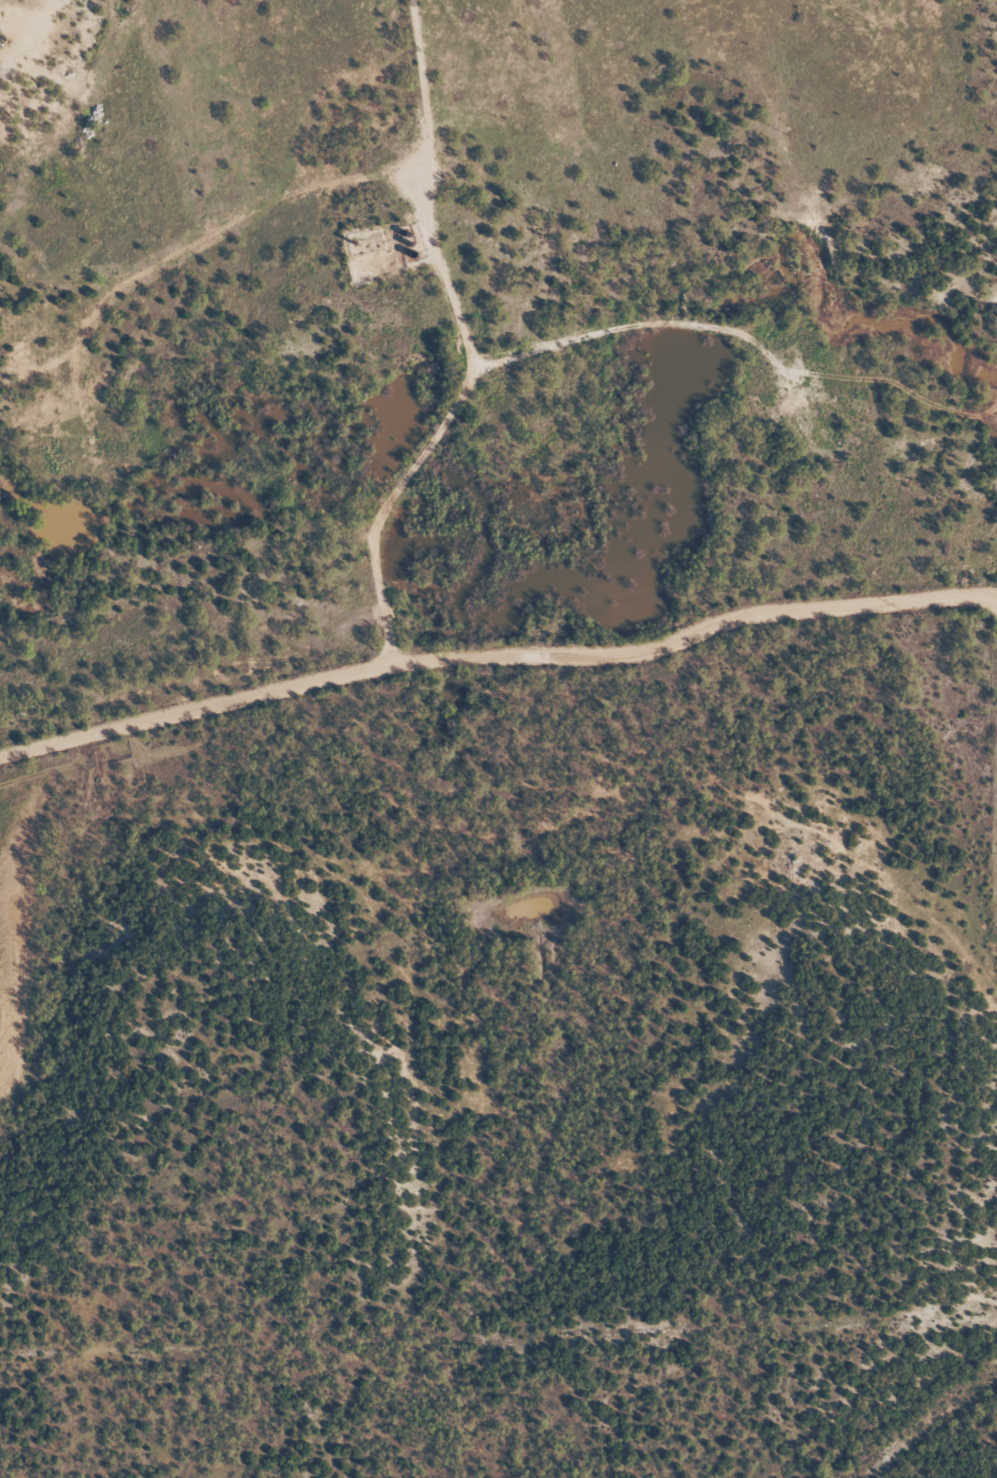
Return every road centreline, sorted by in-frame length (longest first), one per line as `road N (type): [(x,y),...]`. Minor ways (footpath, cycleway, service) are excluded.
road 1 (residential): [(0,760),(384,671),(640,652),(811,609),(996,601)]

